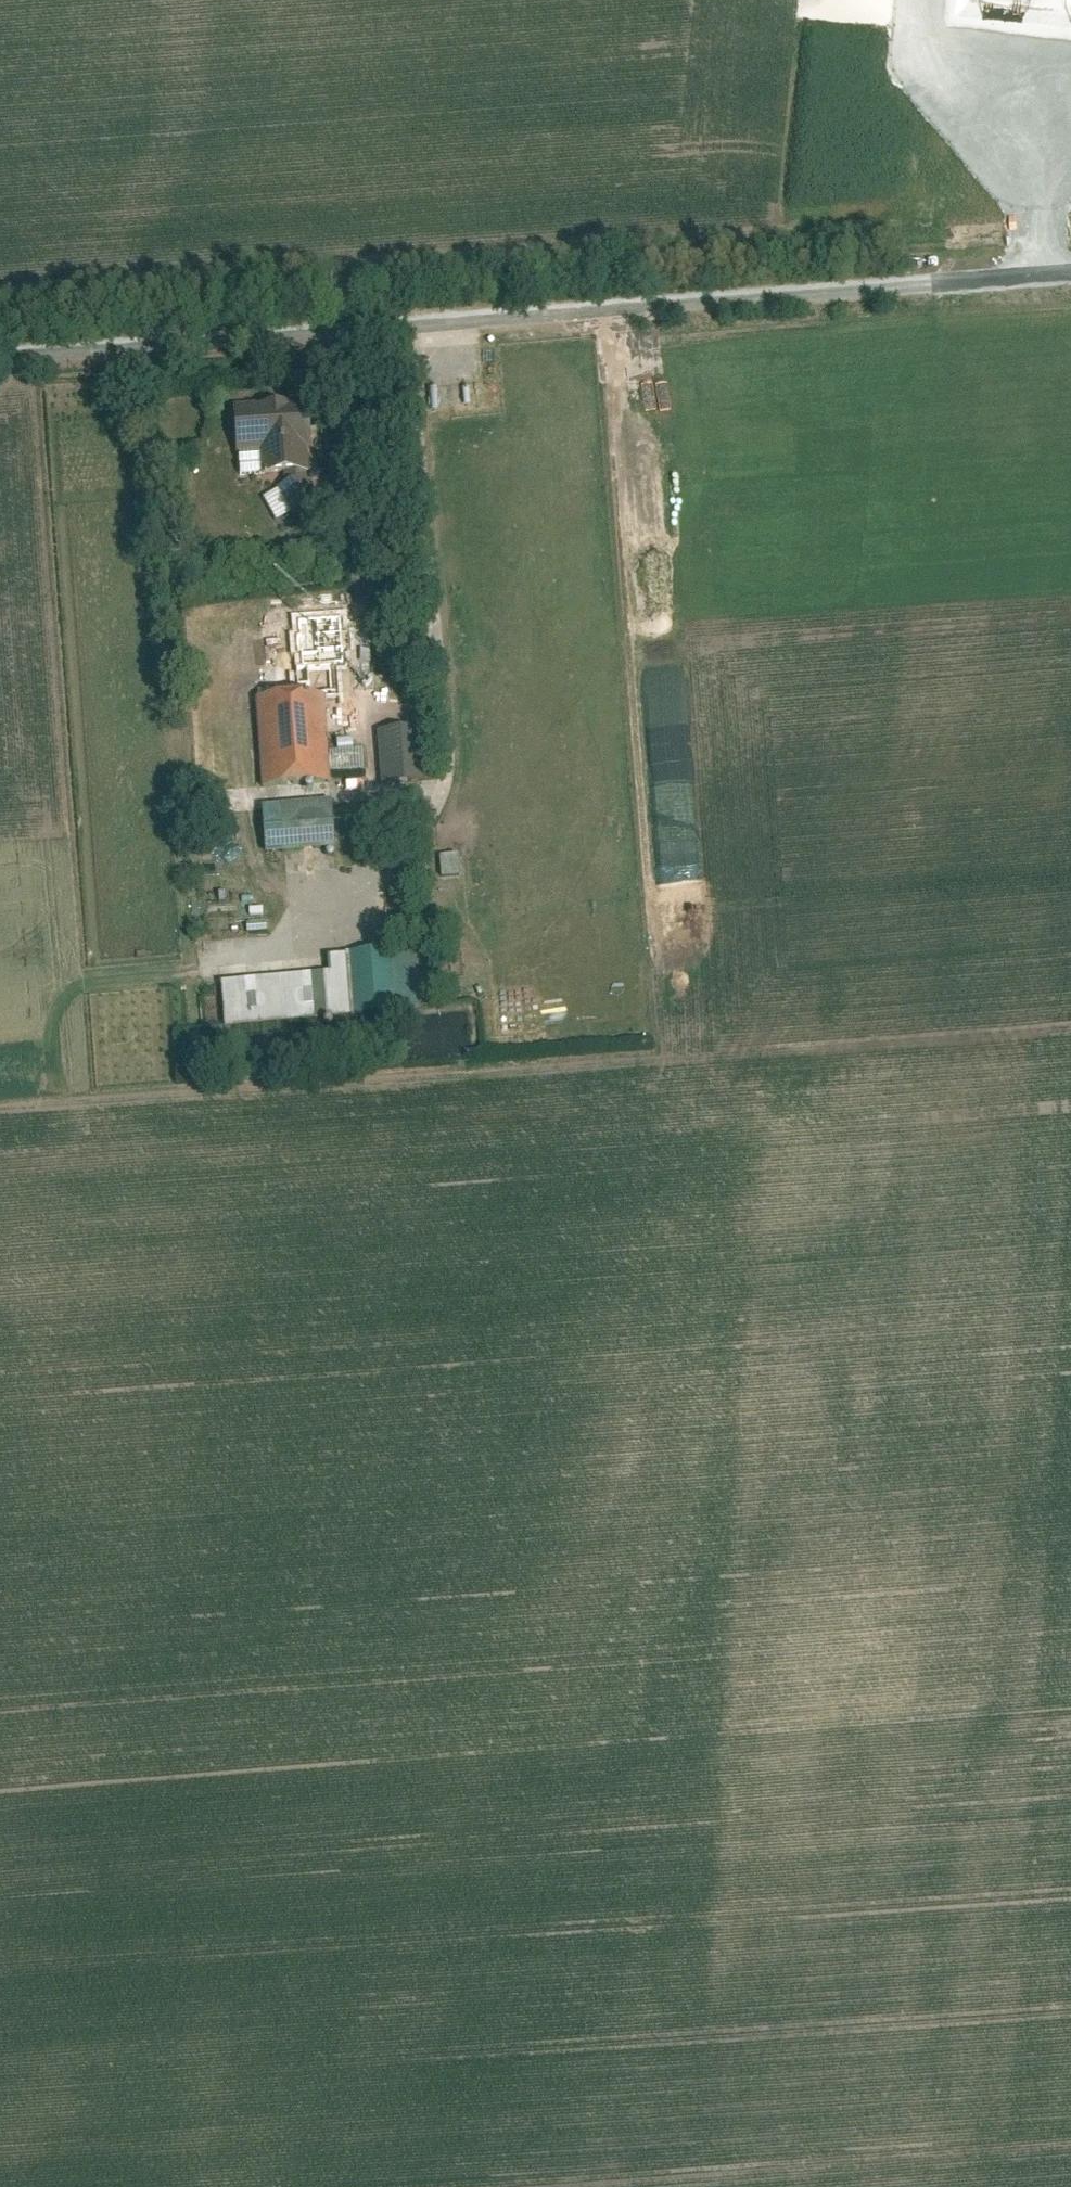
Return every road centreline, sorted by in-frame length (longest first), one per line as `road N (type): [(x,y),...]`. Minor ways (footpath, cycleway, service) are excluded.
road 1 (residential): [(0,358),(1070,277)]

